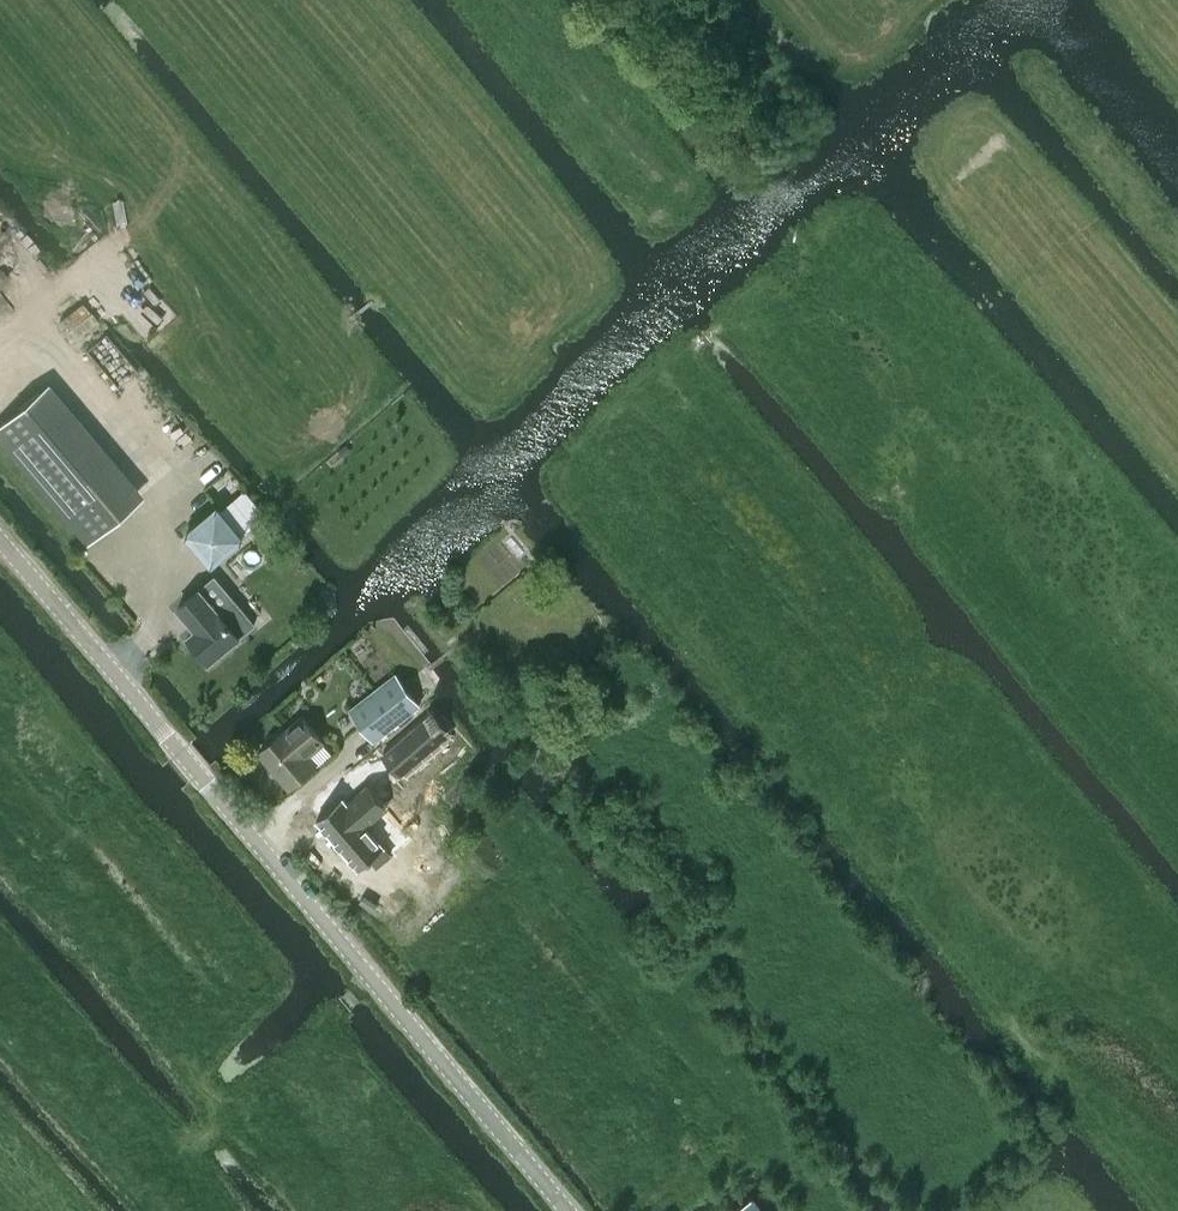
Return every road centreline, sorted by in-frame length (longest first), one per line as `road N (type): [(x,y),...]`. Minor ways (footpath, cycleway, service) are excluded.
road 1 (tertiary): [(568,1210),(0,547)]

